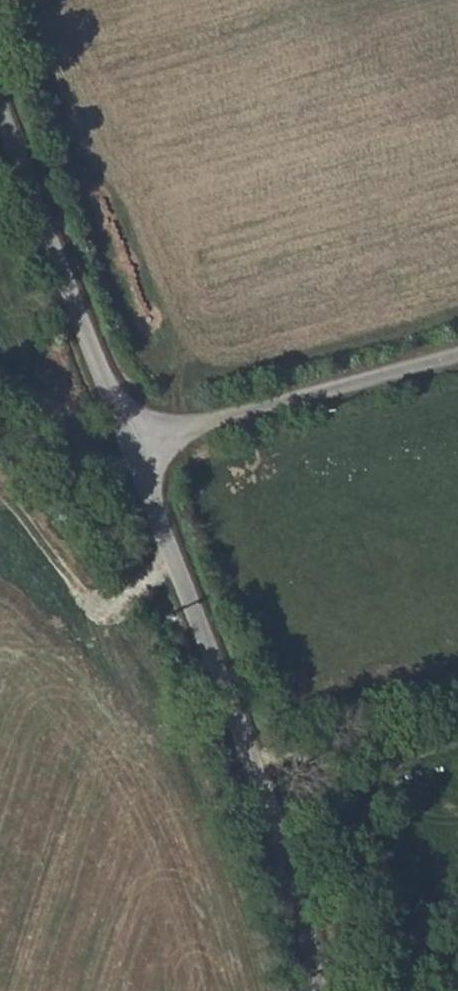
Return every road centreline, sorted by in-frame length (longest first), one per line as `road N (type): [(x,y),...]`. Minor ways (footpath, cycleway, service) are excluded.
road 1 (unclassified): [(322,990),(171,552),(125,442)]
road 2 (unclassified): [(125,442),(0,111)]
road 3 (unclassified): [(457,355),(125,442)]
road 4 (track): [(171,552),(132,591),(101,603),(0,479)]

